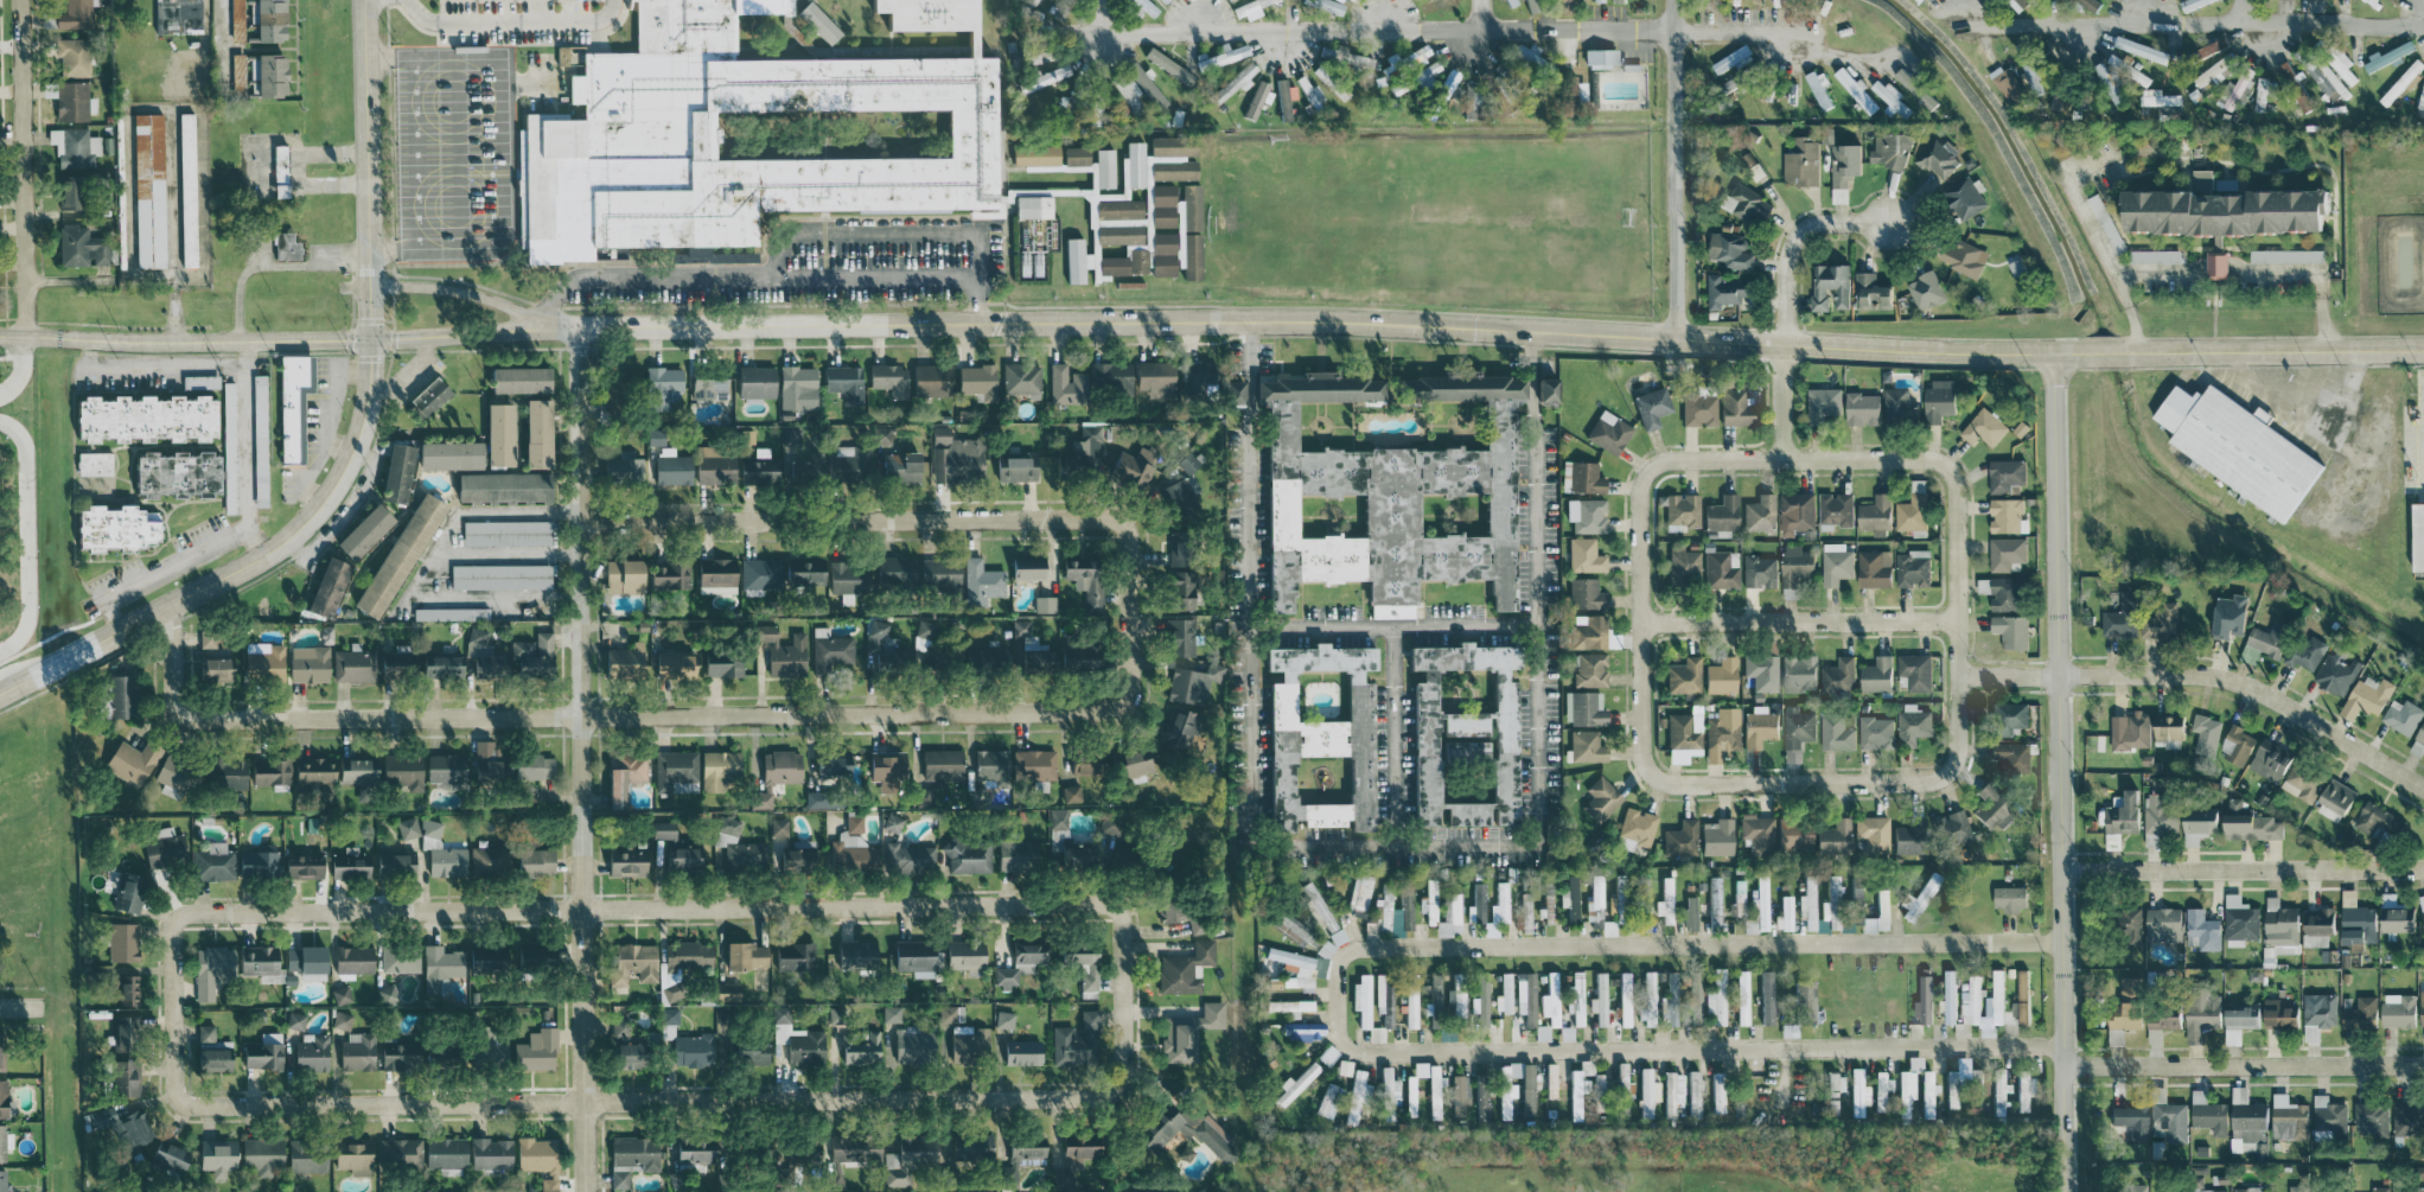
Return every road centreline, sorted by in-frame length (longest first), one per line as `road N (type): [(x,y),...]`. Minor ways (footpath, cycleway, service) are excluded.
road 1 (tertiary): [(0,337),(174,343),(579,327),(1335,320),(2085,352)]
road 2 (residential): [(173,607),(171,699),(192,720),(1116,710),(1130,694),(1128,616)]
road 3 (residential): [(171,1007),(171,1090),(192,1107),(1099,1098),(1122,1079),(1121,1000)]
road 4 (residential): [(171,1007),(172,929),(192,911),(1097,901),(1123,922),(1121,1000)]
road 5 (secondary): [(365,0),(370,372),(355,451),(338,483),(298,531),(262,555),(0,695)]
road 6 (residential): [(585,1191),(579,327)]
road 7 (residential): [(2054,352),(2064,1191)]
road 8 (residential): [(580,521),(1105,517),(1122,523),(1128,538),(1128,616)]
road 9 (residential): [(1958,675),(2187,673),(2239,682),(2423,788)]
road 10 (residential): [(2059,869),(2423,868)]
road 11 (residential): [(2062,1065),(2423,1064)]
road 12 (residential): [(1674,0),(1676,339)]
road 13 (residential): [(20,0),(26,337)]
road 14 (residential): [(1781,458),(1792,242),(1814,223),(1887,222)]
road 15 (residential): [(1640,622),(1957,619)]
road 16 (residential): [(1946,466),(1957,487),(1958,753),(1948,772)]
road 17 (residential): [(1651,775),(1641,753),(1640,622),(1640,491),(1651,470)]
road 18 (residential): [(1948,772),(1928,782),(1672,784),(1651,775)]
road 19 (residential): [(1946,466),(1924,457),(1678,458),(1651,470)]
road 20 (tertiary): [(2130,351),(2423,349)]
road 21 (residential): [(543,329),(483,297),(371,286)]

